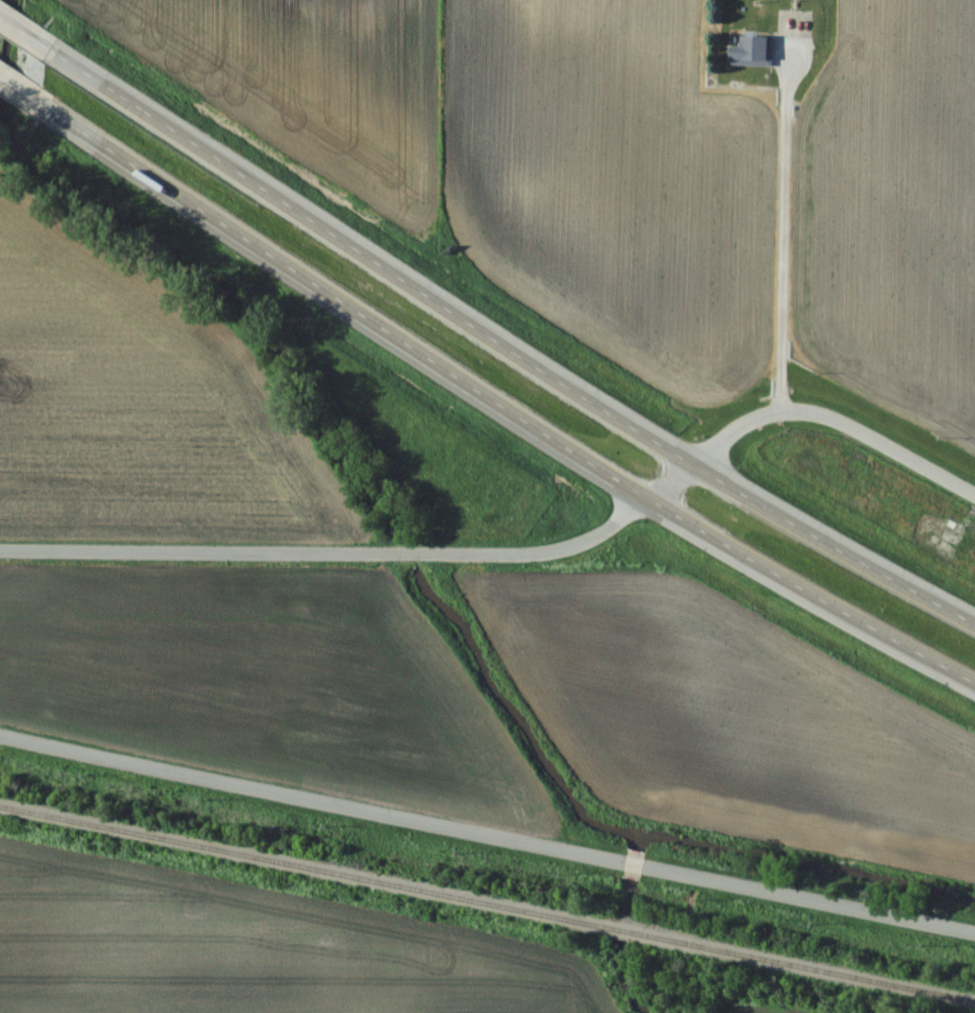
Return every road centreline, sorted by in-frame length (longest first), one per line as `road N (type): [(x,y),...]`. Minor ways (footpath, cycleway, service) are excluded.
road 1 (trunk): [(974,624),(686,462),(0,17)]
road 2 (trunk): [(0,78),(550,439),(974,682)]
road 3 (residential): [(974,491),(832,417),(779,411),(724,436),(581,545),(0,549)]
road 4 (secondary): [(974,927),(0,722)]

